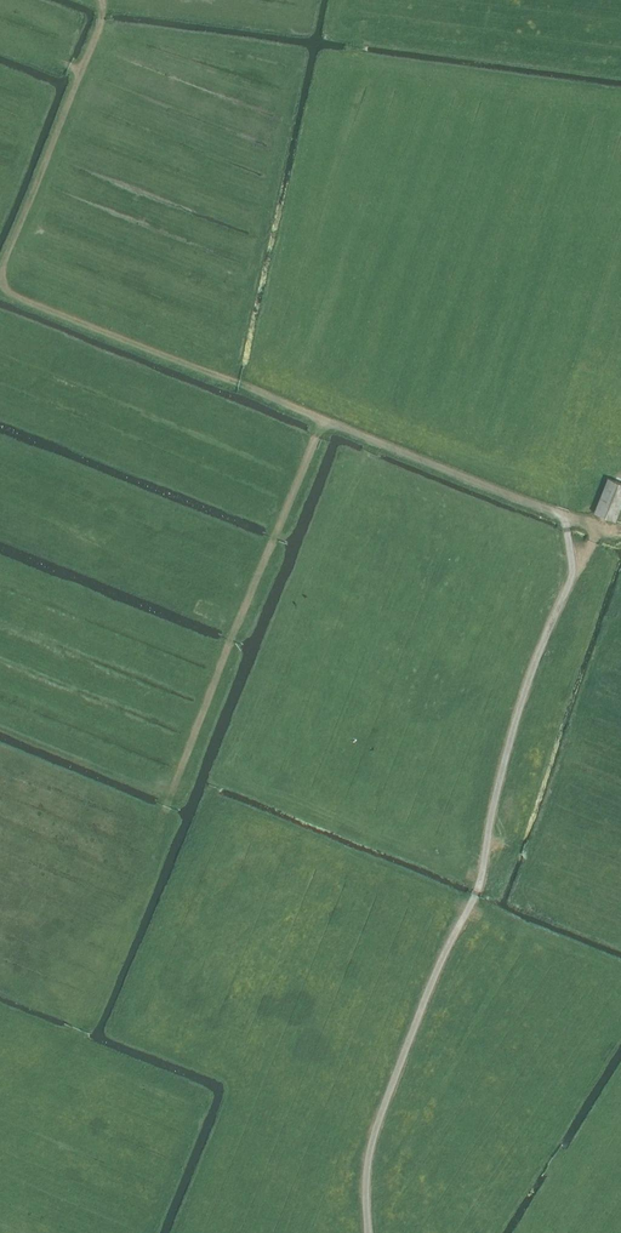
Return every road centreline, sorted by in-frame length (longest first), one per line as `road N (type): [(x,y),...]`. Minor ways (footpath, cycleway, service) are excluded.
road 1 (track): [(368,1232),(370,1147),(480,889),(500,772),(572,573),(568,530)]
road 2 (track): [(79,1040),(323,422)]
road 3 (track): [(0,288),(323,422)]
road 4 (track): [(98,0),(108,4),(0,275)]
road 5 (track): [(323,422),(560,515),(568,530)]
road 6 (track): [(620,884),(488,841)]

